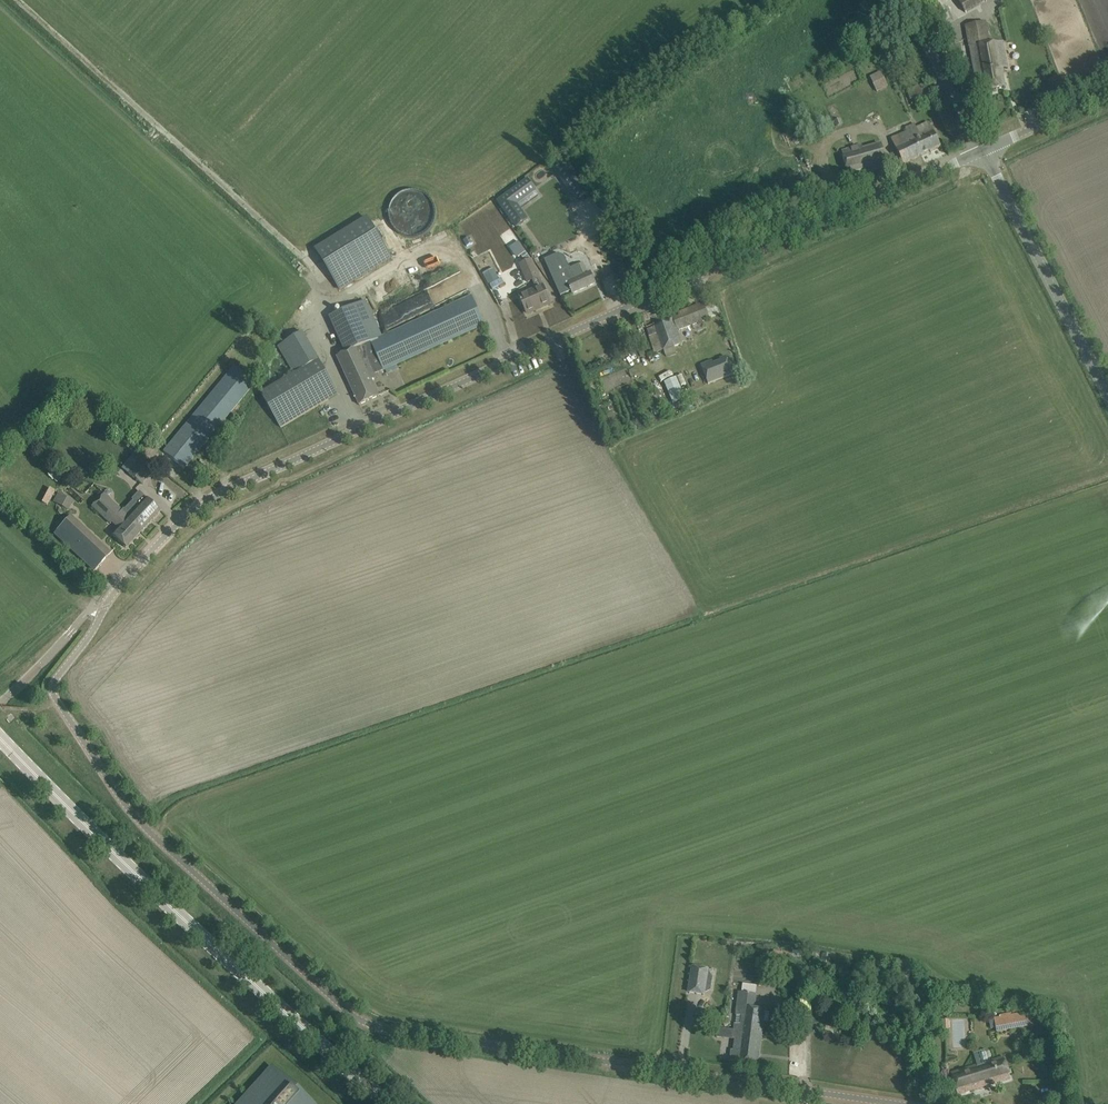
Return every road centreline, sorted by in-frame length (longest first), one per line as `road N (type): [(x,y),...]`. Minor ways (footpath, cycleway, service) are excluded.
road 1 (unclassified): [(52,686),(149,832),(358,1019),(902,1103)]
road 2 (unclassified): [(983,150),(214,497),(155,548),(104,609)]
road 3 (primary): [(388,1103),(0,741)]
road 4 (residential): [(1107,395),(983,150)]
road 5 (unclassified): [(983,150),(906,0)]
road 6 (unclassified): [(983,150),(1107,94)]

